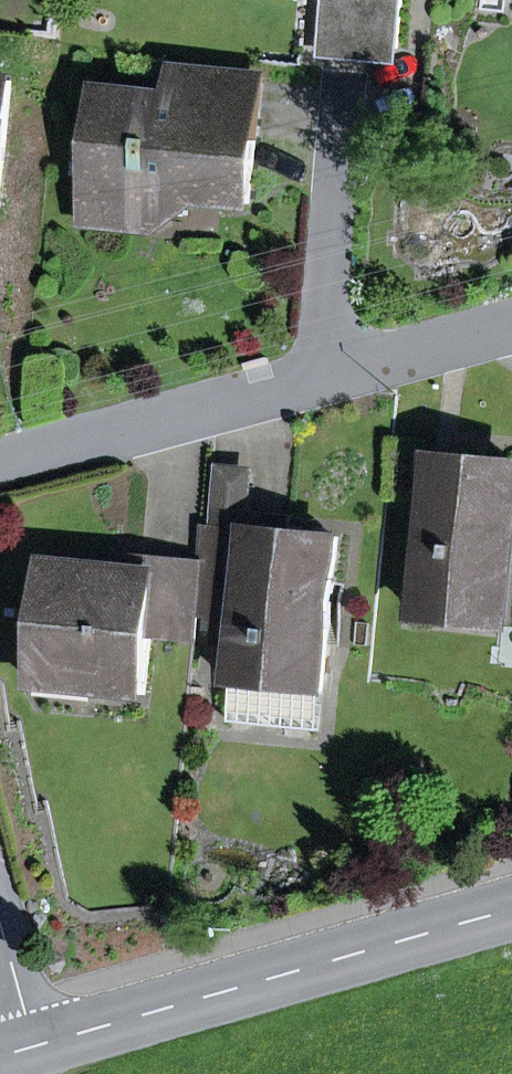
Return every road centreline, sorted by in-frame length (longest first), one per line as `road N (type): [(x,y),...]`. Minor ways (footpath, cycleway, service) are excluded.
road 1 (residential): [(0,457),(511,319)]
road 2 (residential): [(34,1047),(511,909)]
road 3 (residential): [(34,1047),(0,929)]

